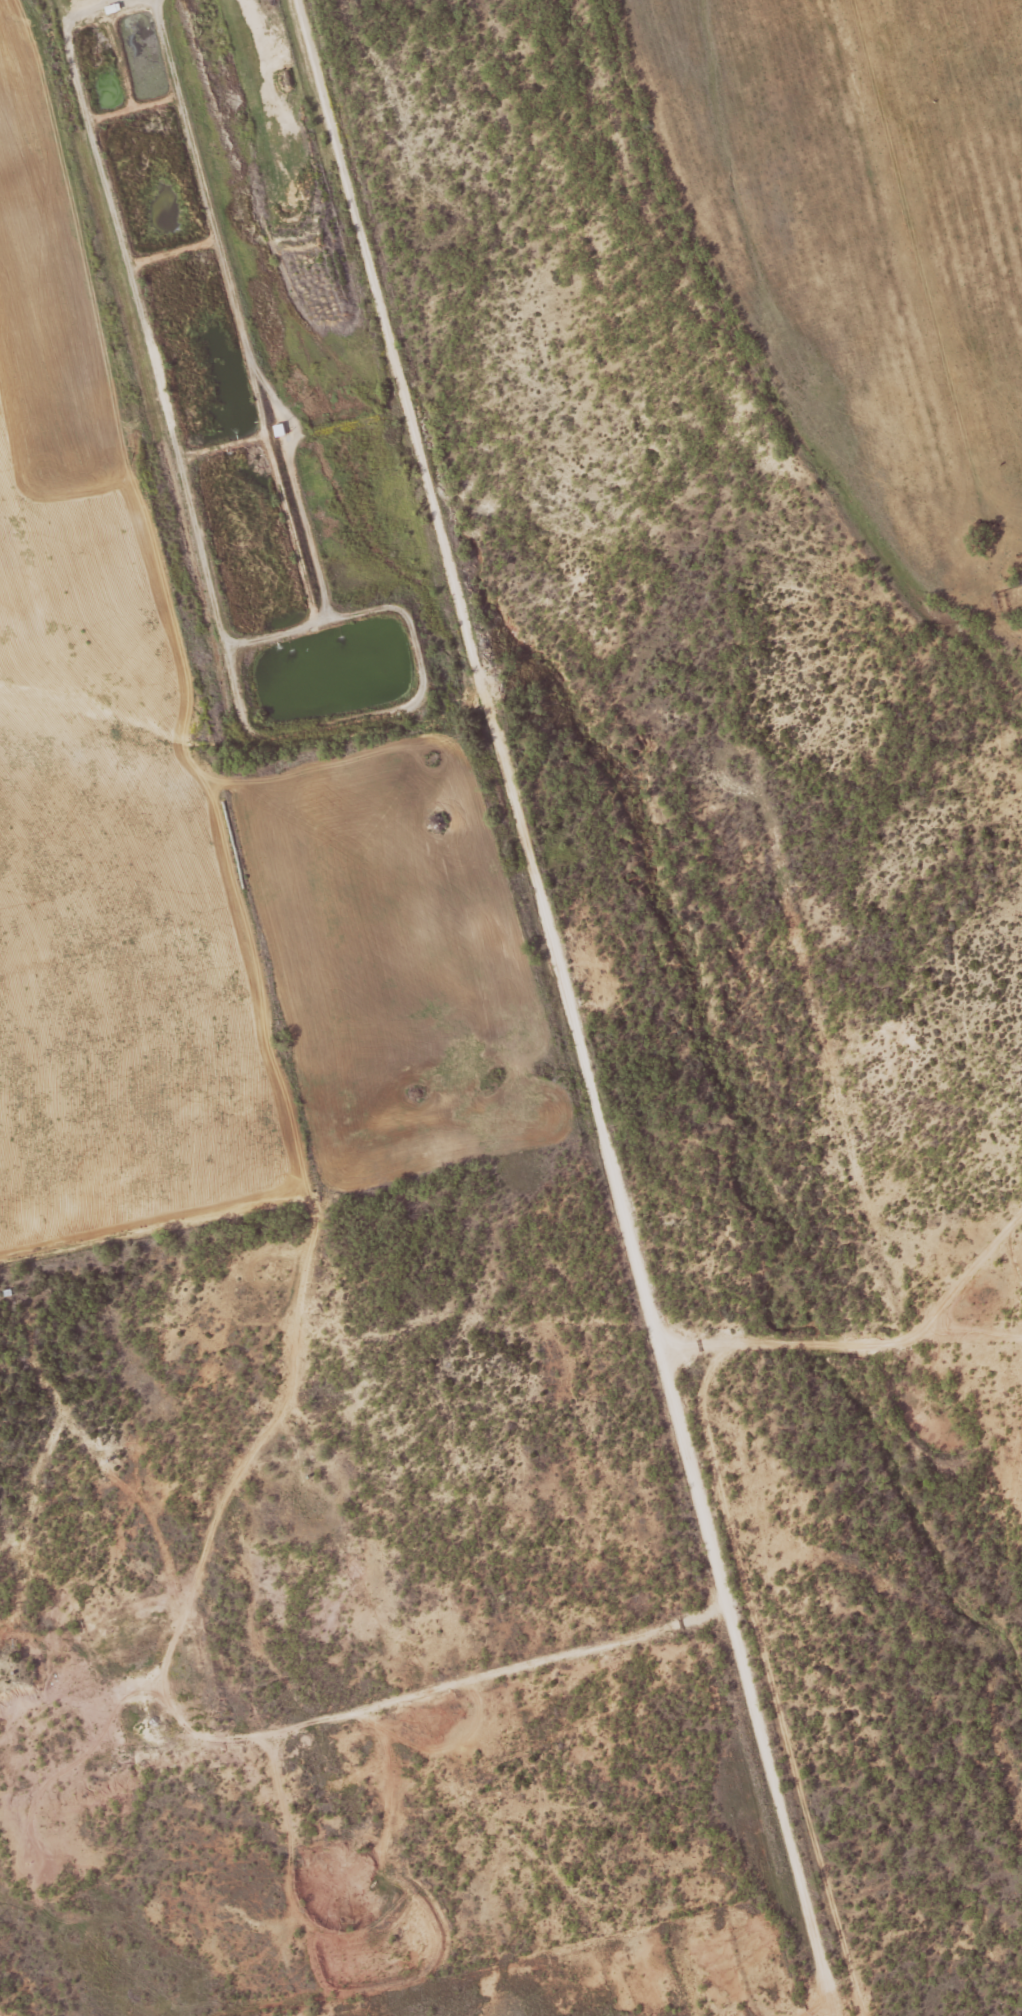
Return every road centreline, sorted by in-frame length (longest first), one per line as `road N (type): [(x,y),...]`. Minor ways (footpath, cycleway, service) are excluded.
road 1 (track): [(835,2015),(826,1945),(300,0)]

